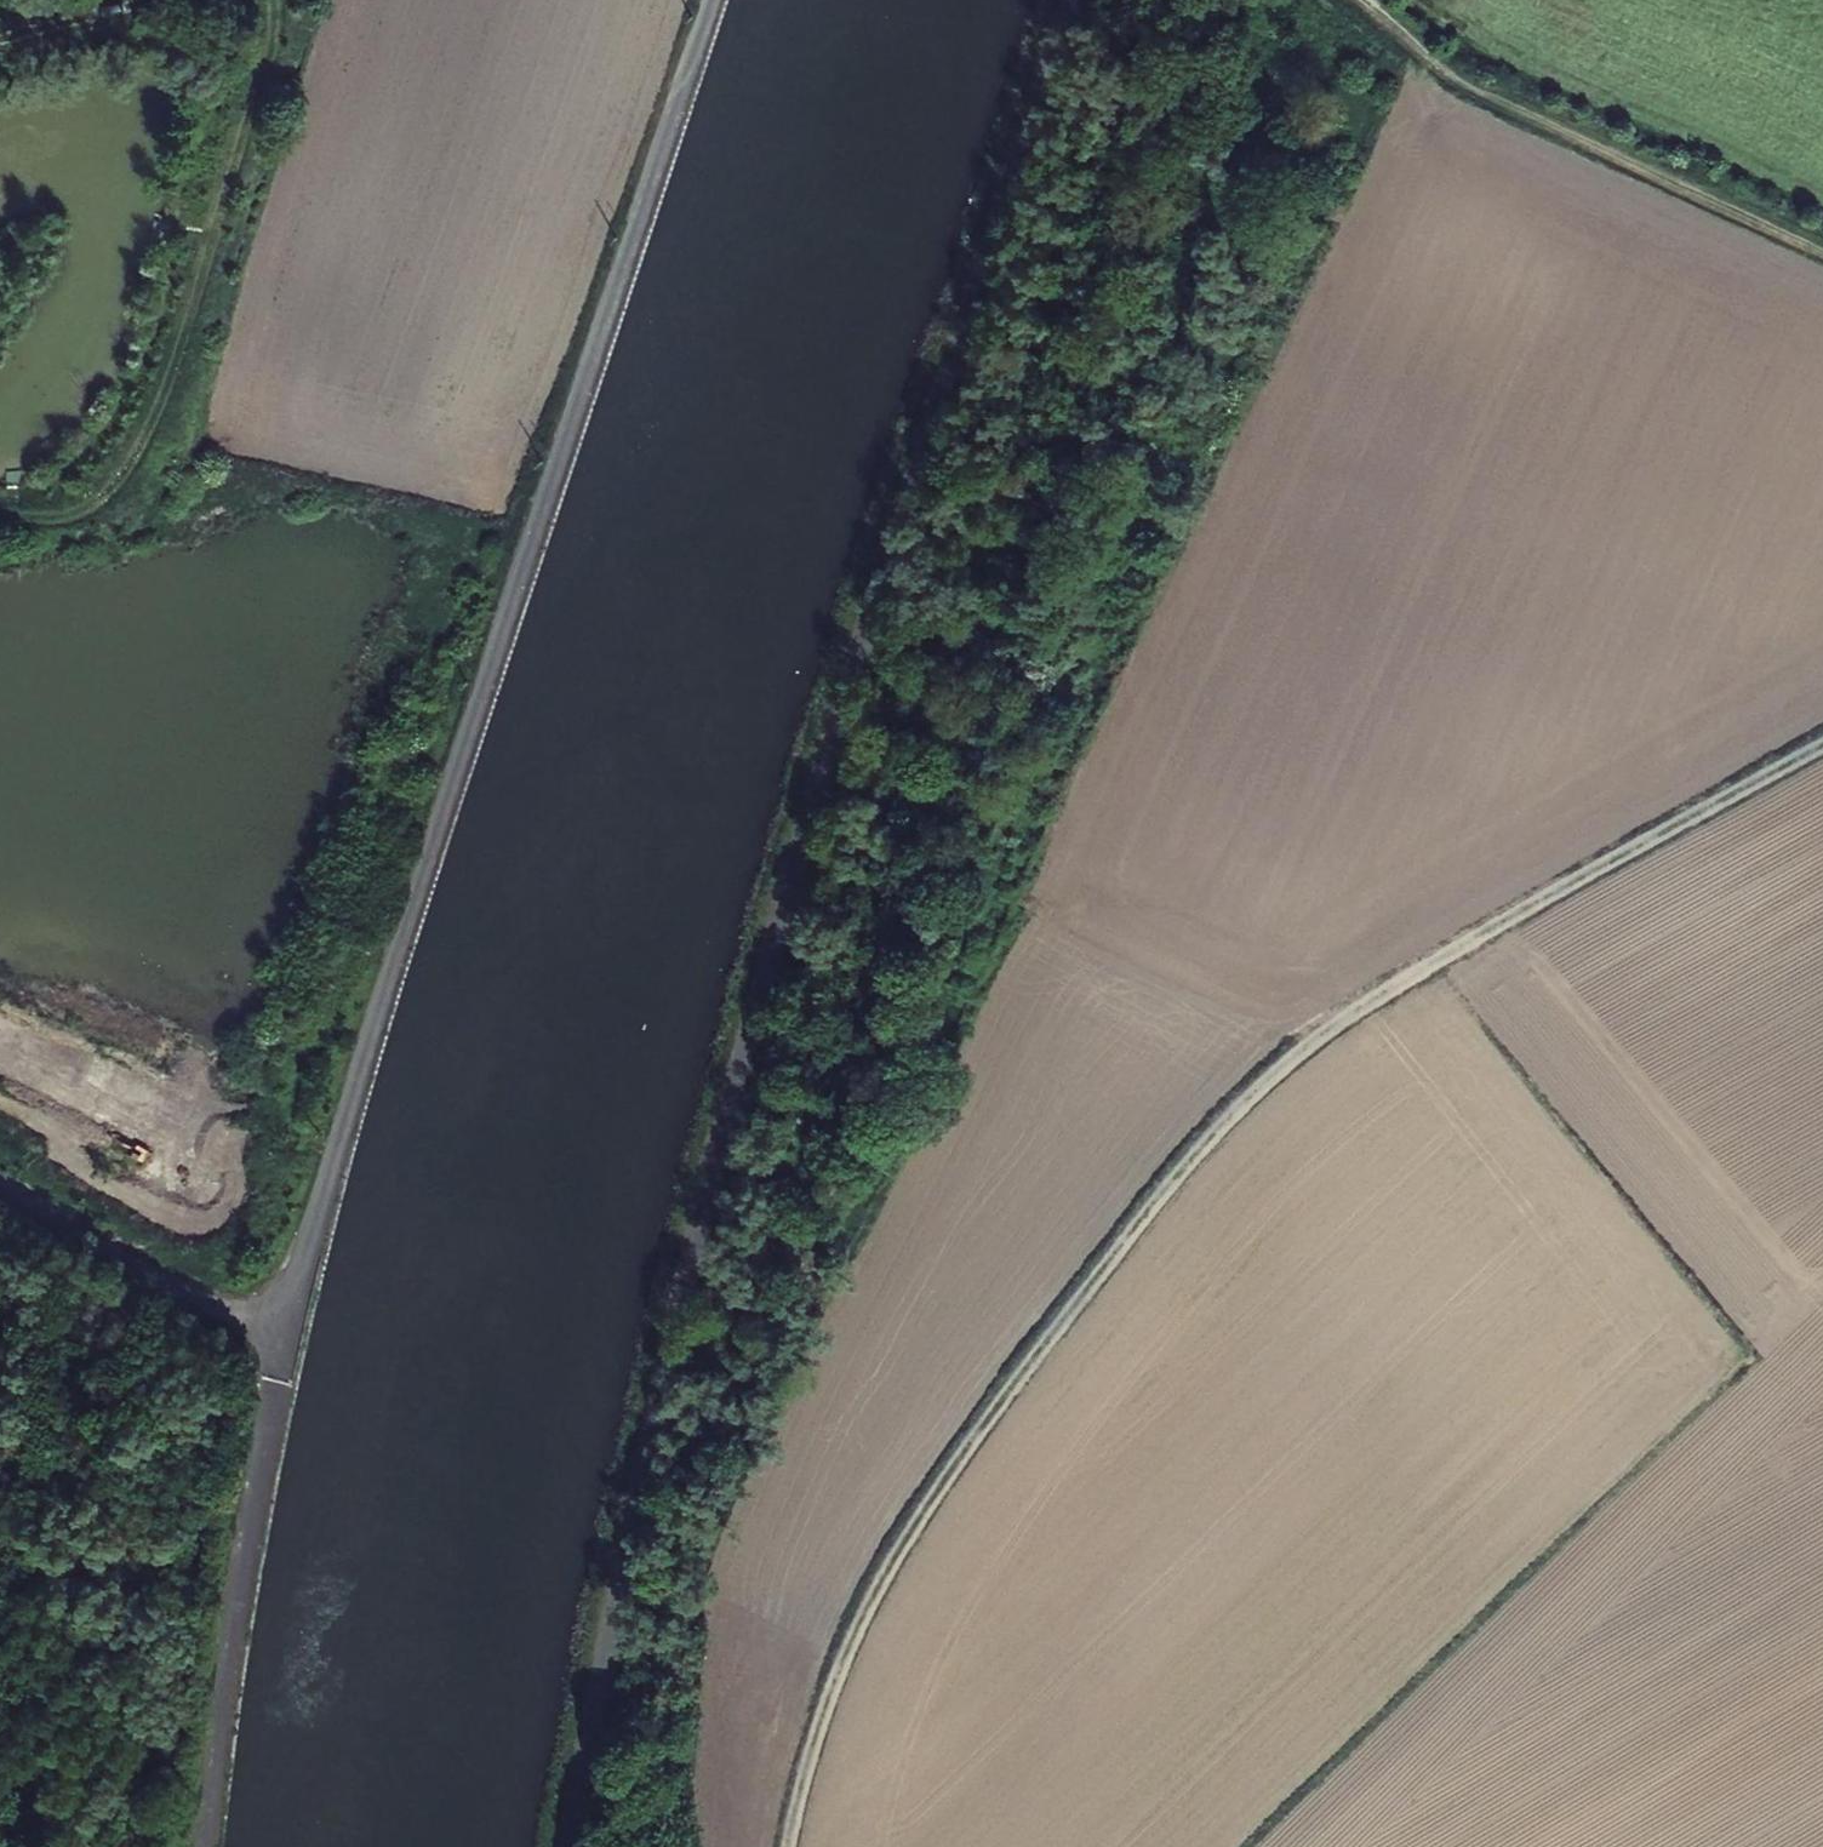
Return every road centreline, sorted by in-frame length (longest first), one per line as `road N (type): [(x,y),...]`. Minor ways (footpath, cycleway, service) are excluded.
road 1 (track): [(1822,748),(1384,1003),(1268,1091),(1161,1207),(943,1480),(856,1618),(818,1715),(787,1846)]
road 2 (track): [(1822,247),(1431,68),(1341,0)]
road 3 (unclassified): [(0,1185),(136,1269),(289,1342)]

